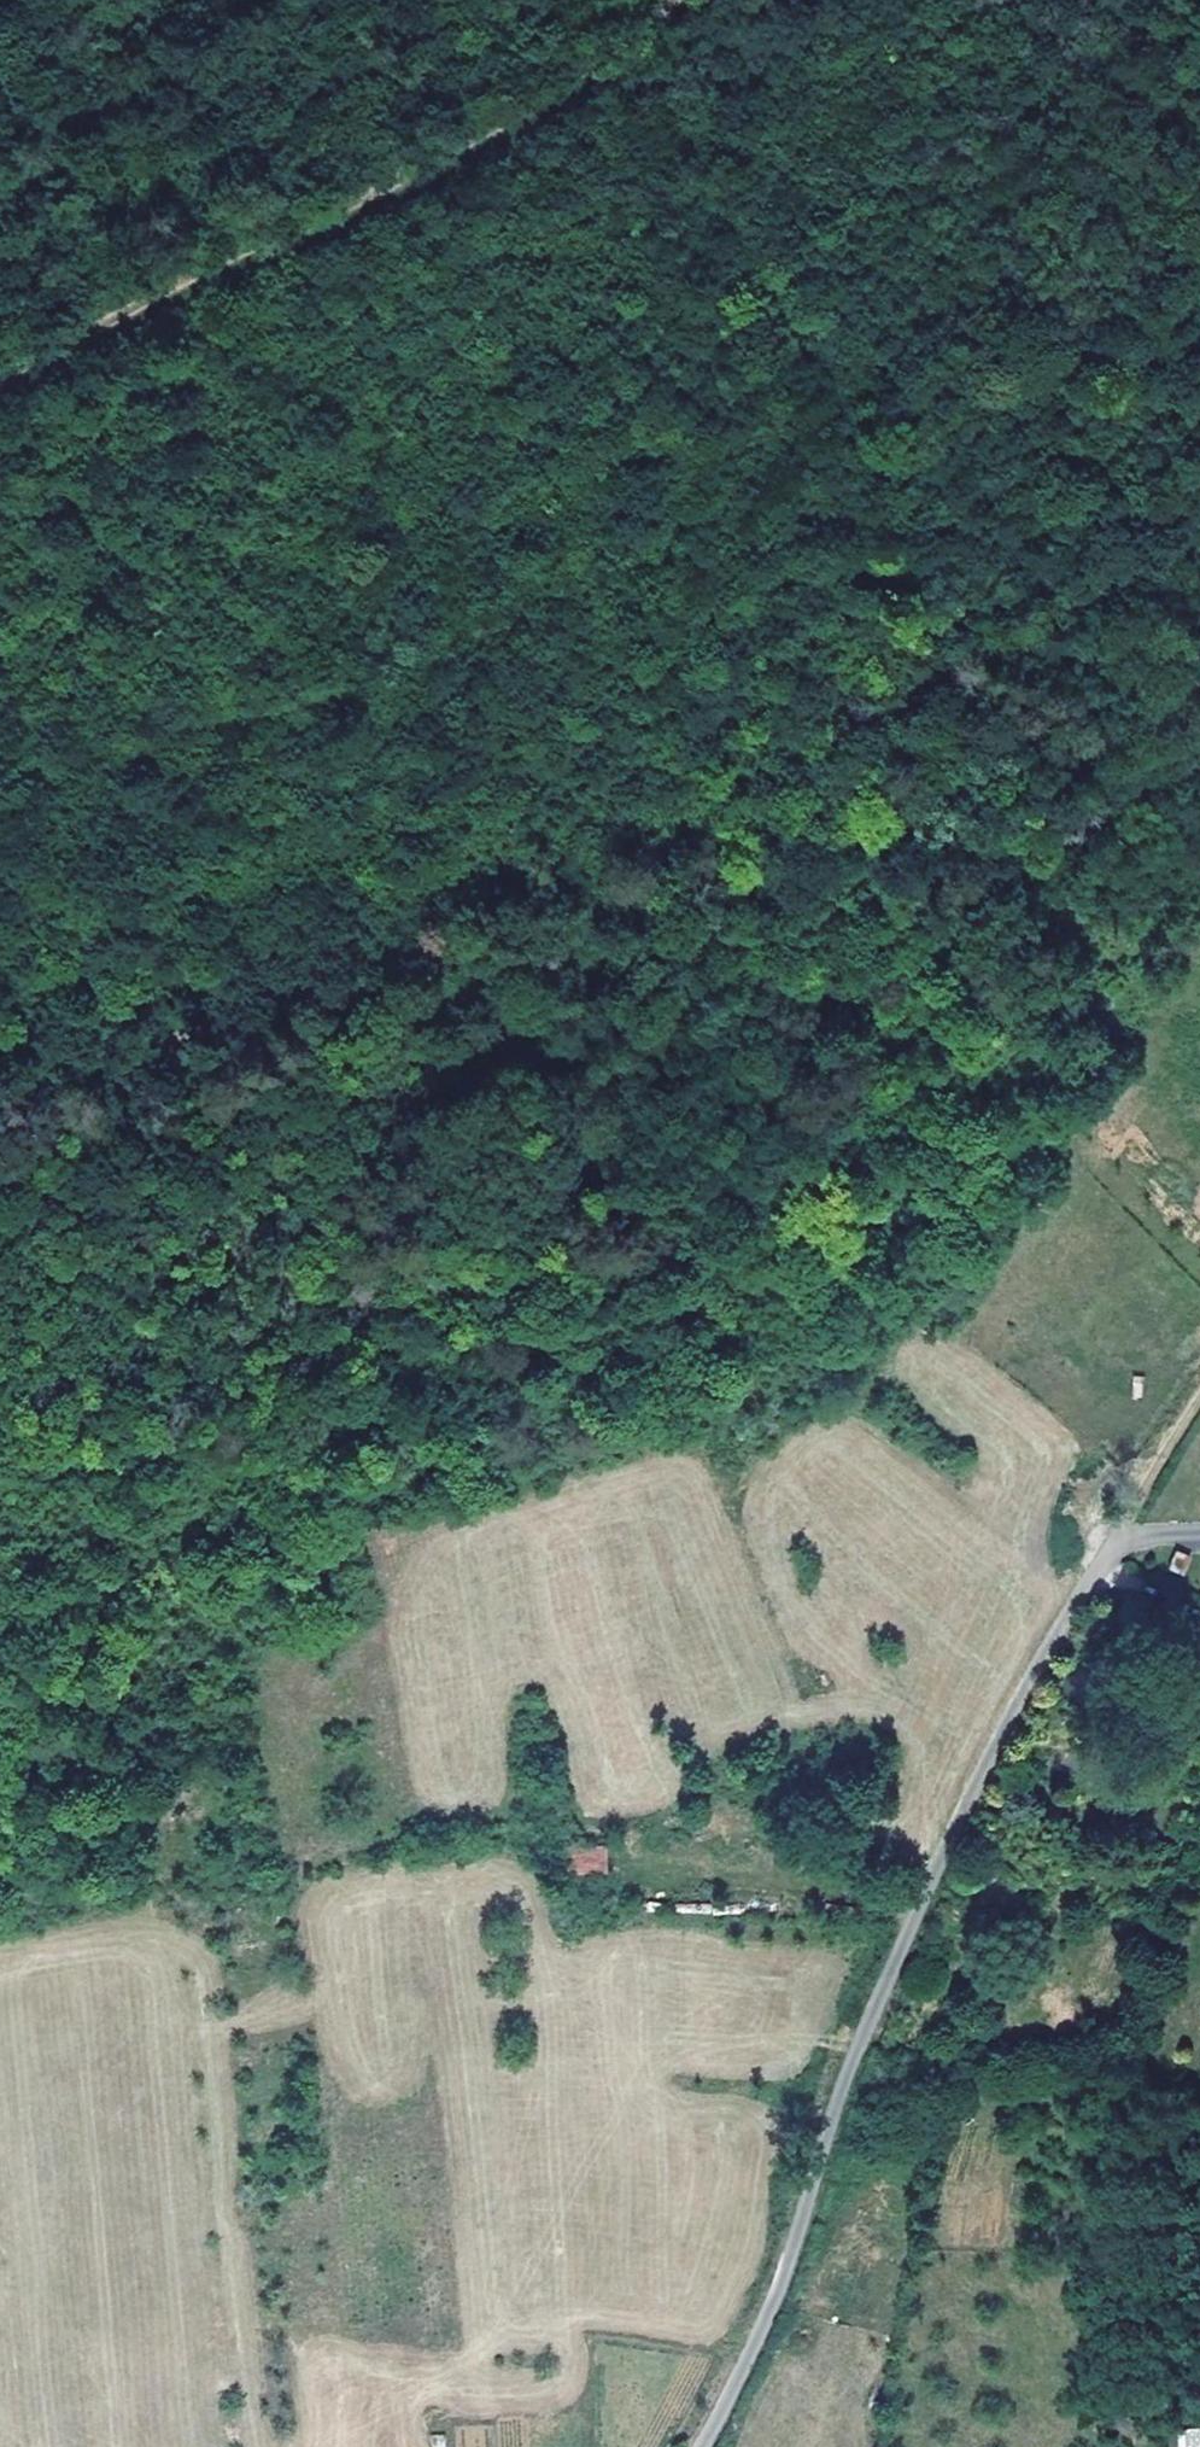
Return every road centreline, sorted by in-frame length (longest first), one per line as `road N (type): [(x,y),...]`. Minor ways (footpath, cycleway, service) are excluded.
road 1 (track): [(1199,1375),(1171,1412),(948,1839),(844,2061),(758,2336),(701,2446)]
road 2 (track): [(698,0),(576,92),(477,151),(0,379)]

